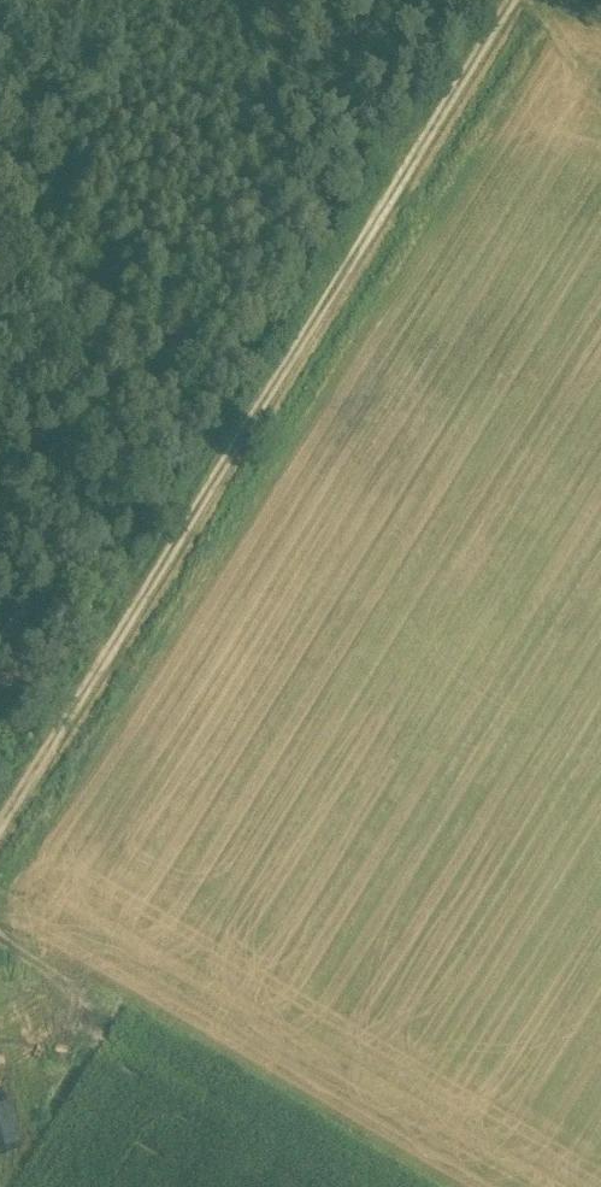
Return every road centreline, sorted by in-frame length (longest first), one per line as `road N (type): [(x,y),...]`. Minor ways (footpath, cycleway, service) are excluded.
road 1 (track): [(509,0),(0,816)]

